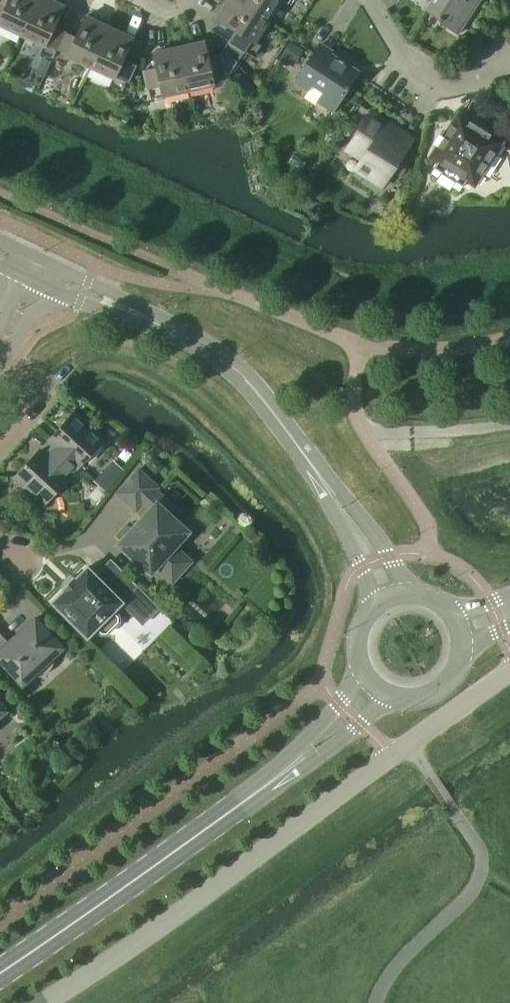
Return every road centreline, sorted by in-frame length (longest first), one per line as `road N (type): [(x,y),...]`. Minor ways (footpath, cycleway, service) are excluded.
road 1 (unclassified): [(40,1002),(509,671)]
road 2 (tertiary): [(327,489),(248,382),(210,354),(40,273)]
road 3 (secondary): [(0,973),(287,771)]
road 4 (residential): [(509,74),(443,86),(395,46),(366,0)]
road 5 (tertiary): [(408,594),(384,548),(327,489)]
road 6 (secondary): [(287,771),(391,697)]
road 7 (tertiary): [(327,489),(375,606)]
road 8 (secondary): [(362,671),(287,771)]

